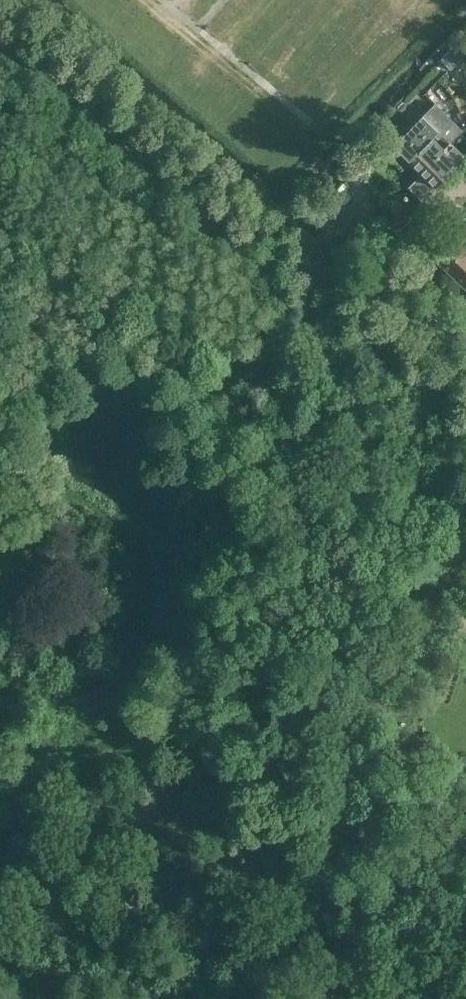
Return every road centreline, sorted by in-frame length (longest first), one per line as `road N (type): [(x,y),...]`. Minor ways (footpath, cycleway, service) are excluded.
road 1 (unclassified): [(0,22),(324,288)]
road 2 (unclassified): [(324,288),(465,410)]

